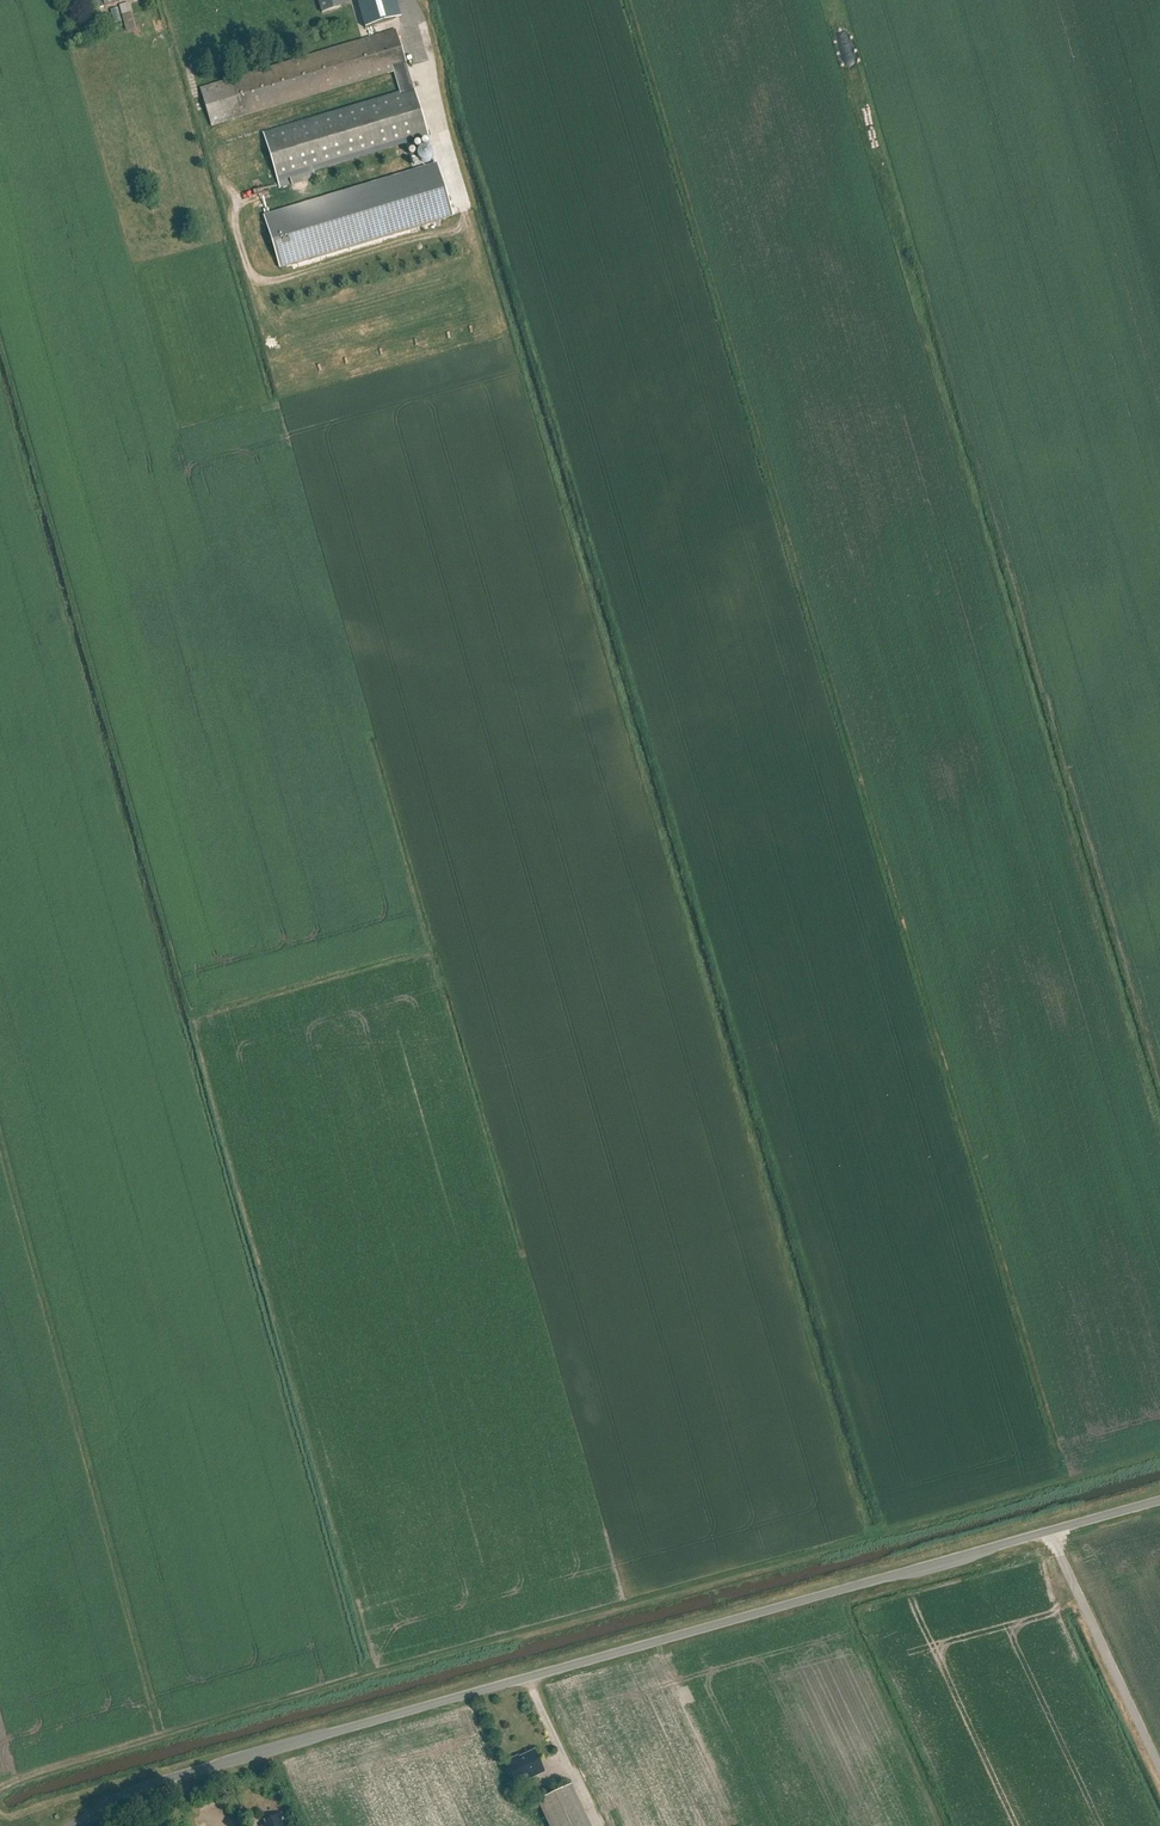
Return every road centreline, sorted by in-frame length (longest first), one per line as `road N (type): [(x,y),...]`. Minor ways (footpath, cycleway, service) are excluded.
road 1 (unclassified): [(75,1825),(136,1788),(1159,1500)]

